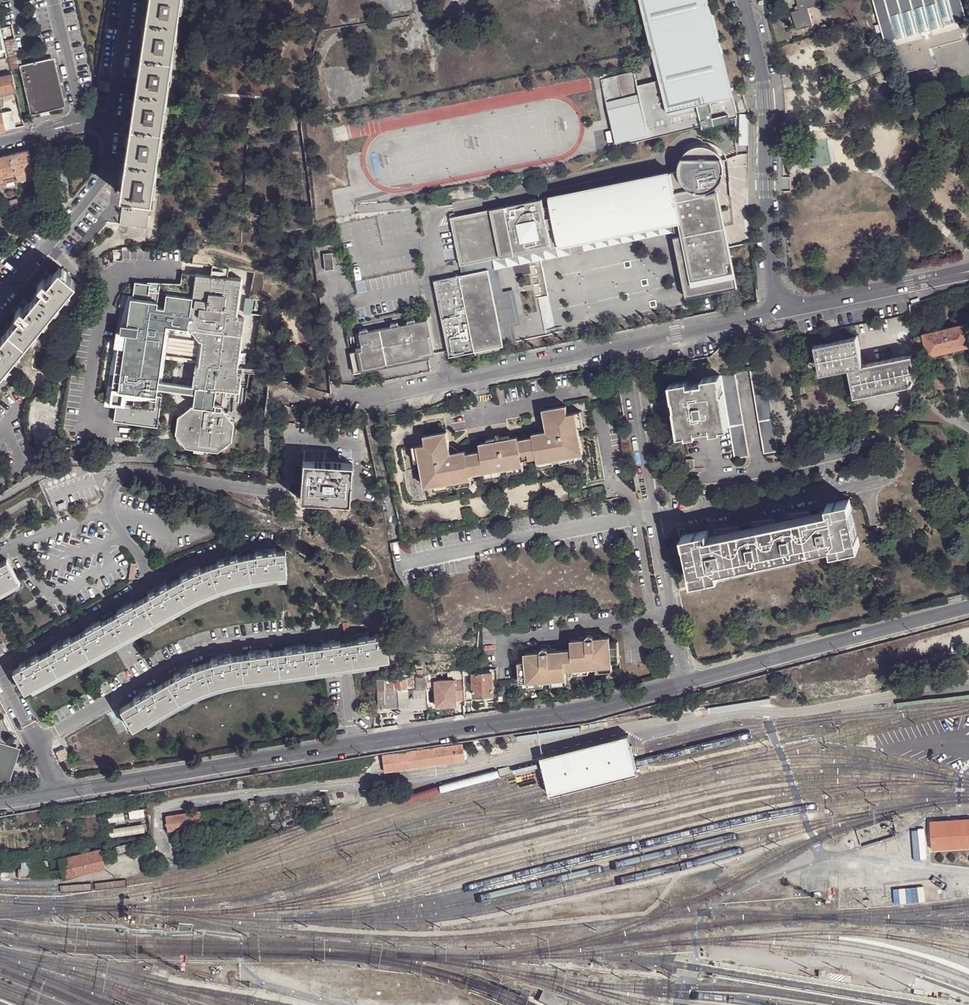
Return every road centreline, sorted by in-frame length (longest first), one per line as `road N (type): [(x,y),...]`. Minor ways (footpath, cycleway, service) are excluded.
road 1 (unclassified): [(968,607),(588,711),(0,802)]
road 2 (unclassified): [(785,309),(331,406)]
road 3 (residential): [(744,0),(764,98),(774,286),(785,309)]
road 4 (unclassified): [(968,271),(785,309)]

